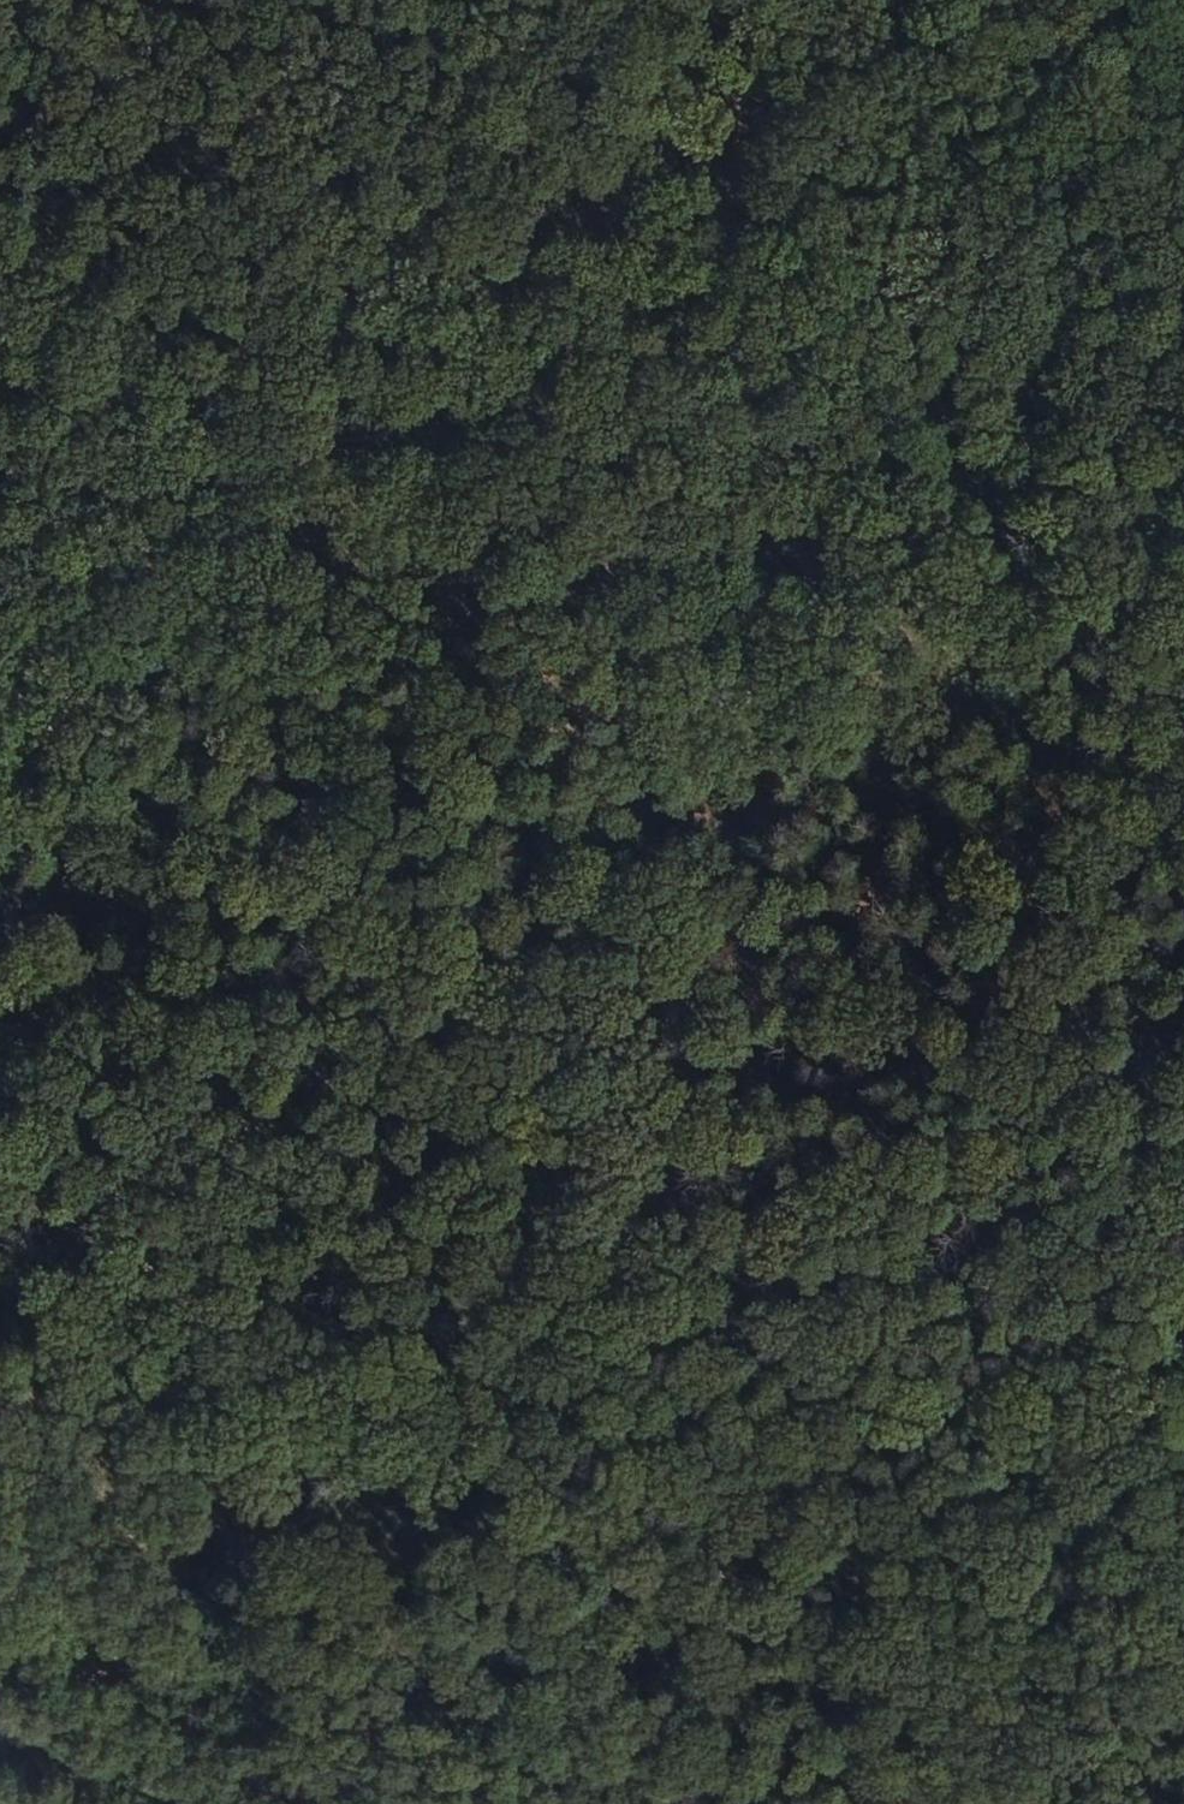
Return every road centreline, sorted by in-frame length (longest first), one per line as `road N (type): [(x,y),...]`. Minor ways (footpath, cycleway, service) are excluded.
road 1 (track): [(0,1185),(332,1356),(794,1617),(1183,1798)]
road 2 (track): [(888,0),(0,783)]

